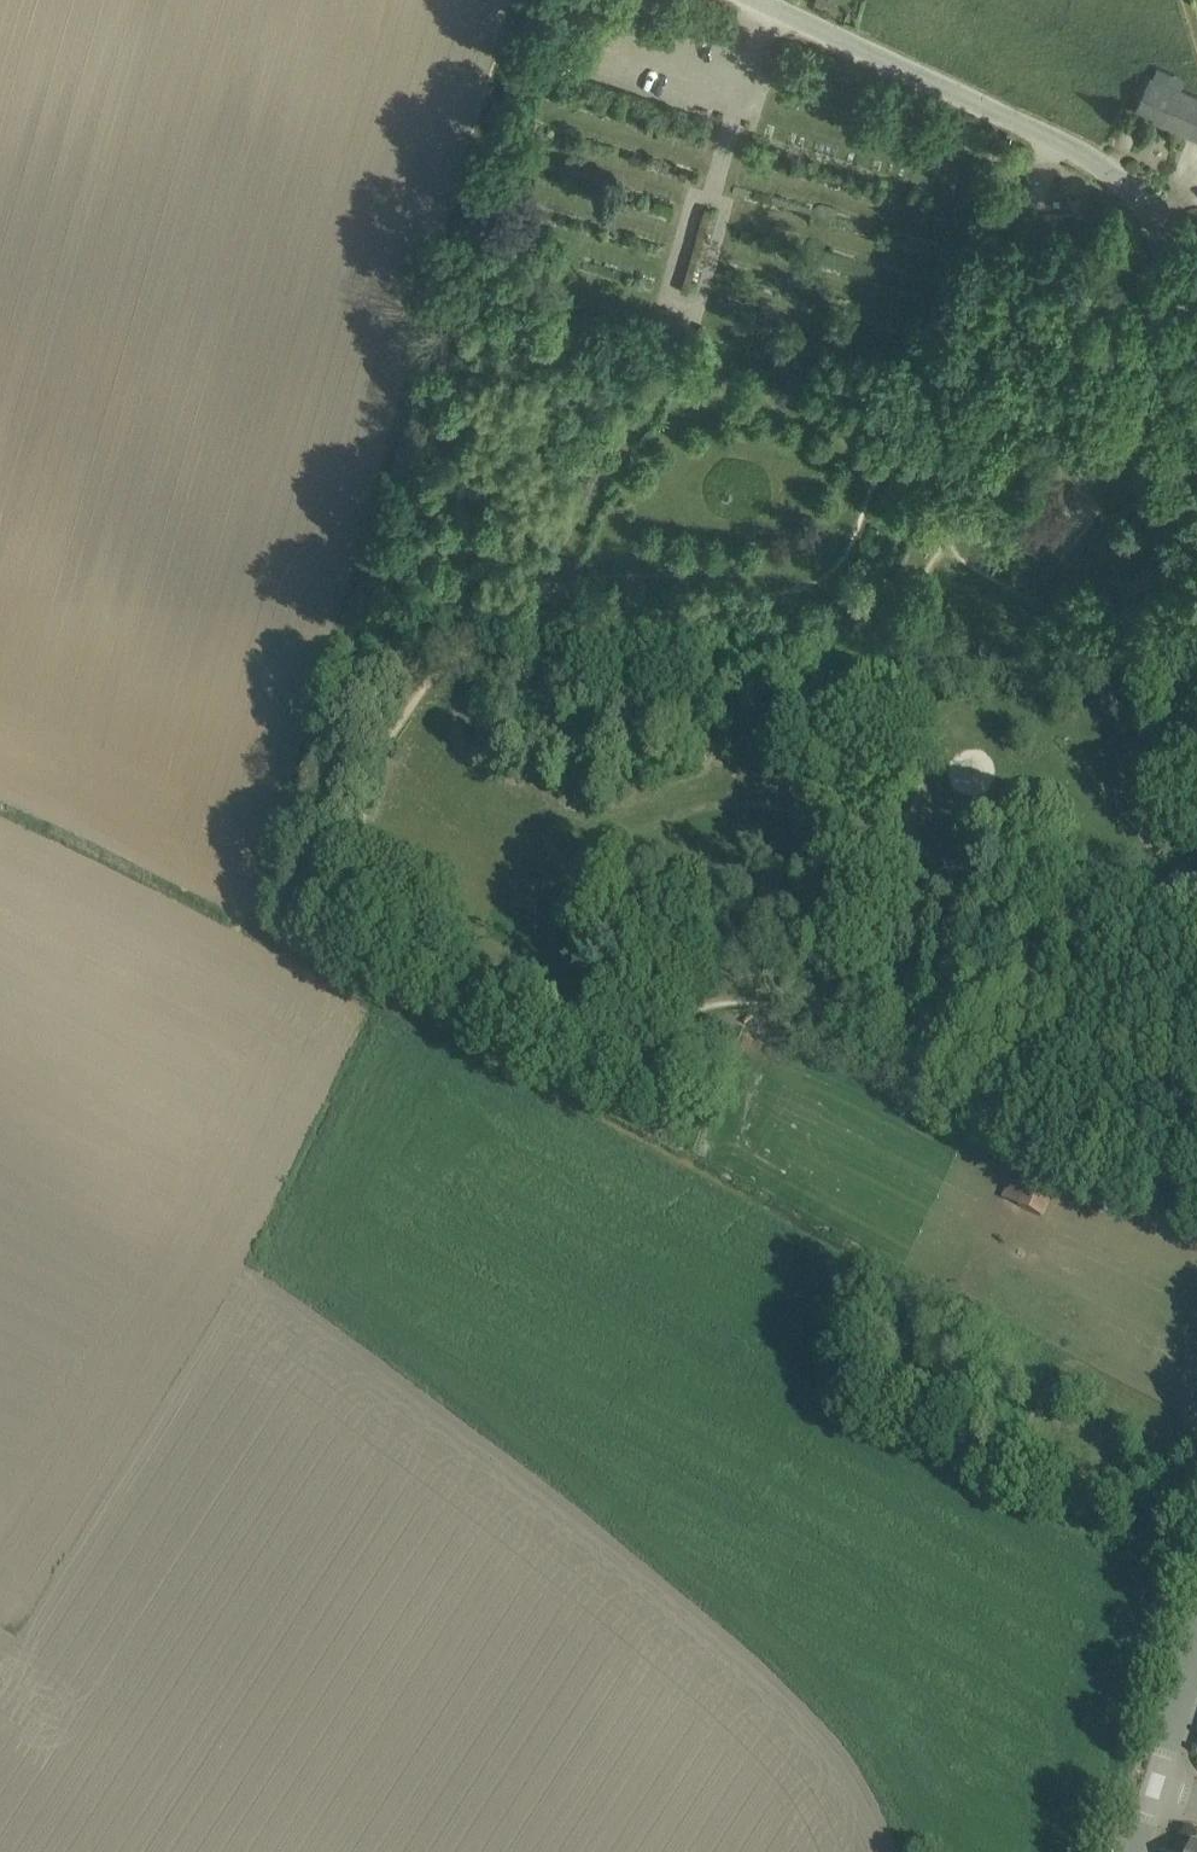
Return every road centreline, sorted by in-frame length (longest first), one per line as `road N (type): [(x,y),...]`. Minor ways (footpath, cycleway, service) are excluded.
road 1 (unclassified): [(1196,329),(1170,249),(1094,163),(757,0)]
road 2 (residential): [(1154,1785),(1196,1649)]

